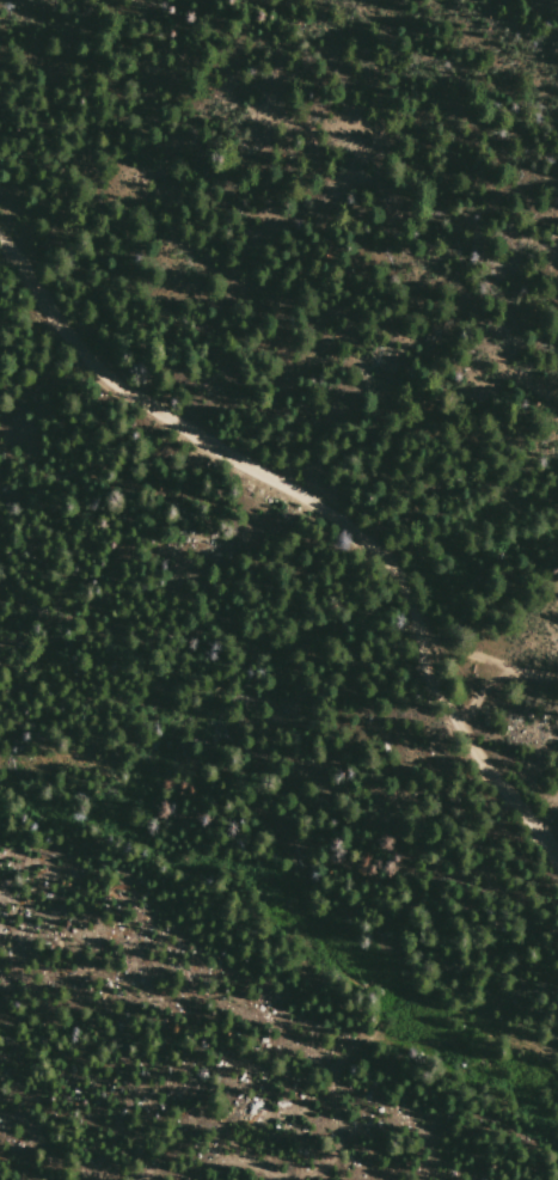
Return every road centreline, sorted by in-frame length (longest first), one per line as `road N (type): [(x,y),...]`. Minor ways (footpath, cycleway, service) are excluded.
road 1 (track): [(557,852),(489,765),(394,586),(349,531),(103,367),(0,243)]
road 2 (track): [(349,531),(433,418),(488,374),(514,375),(557,398)]
road 3 (track): [(557,679),(476,655),(428,659)]

